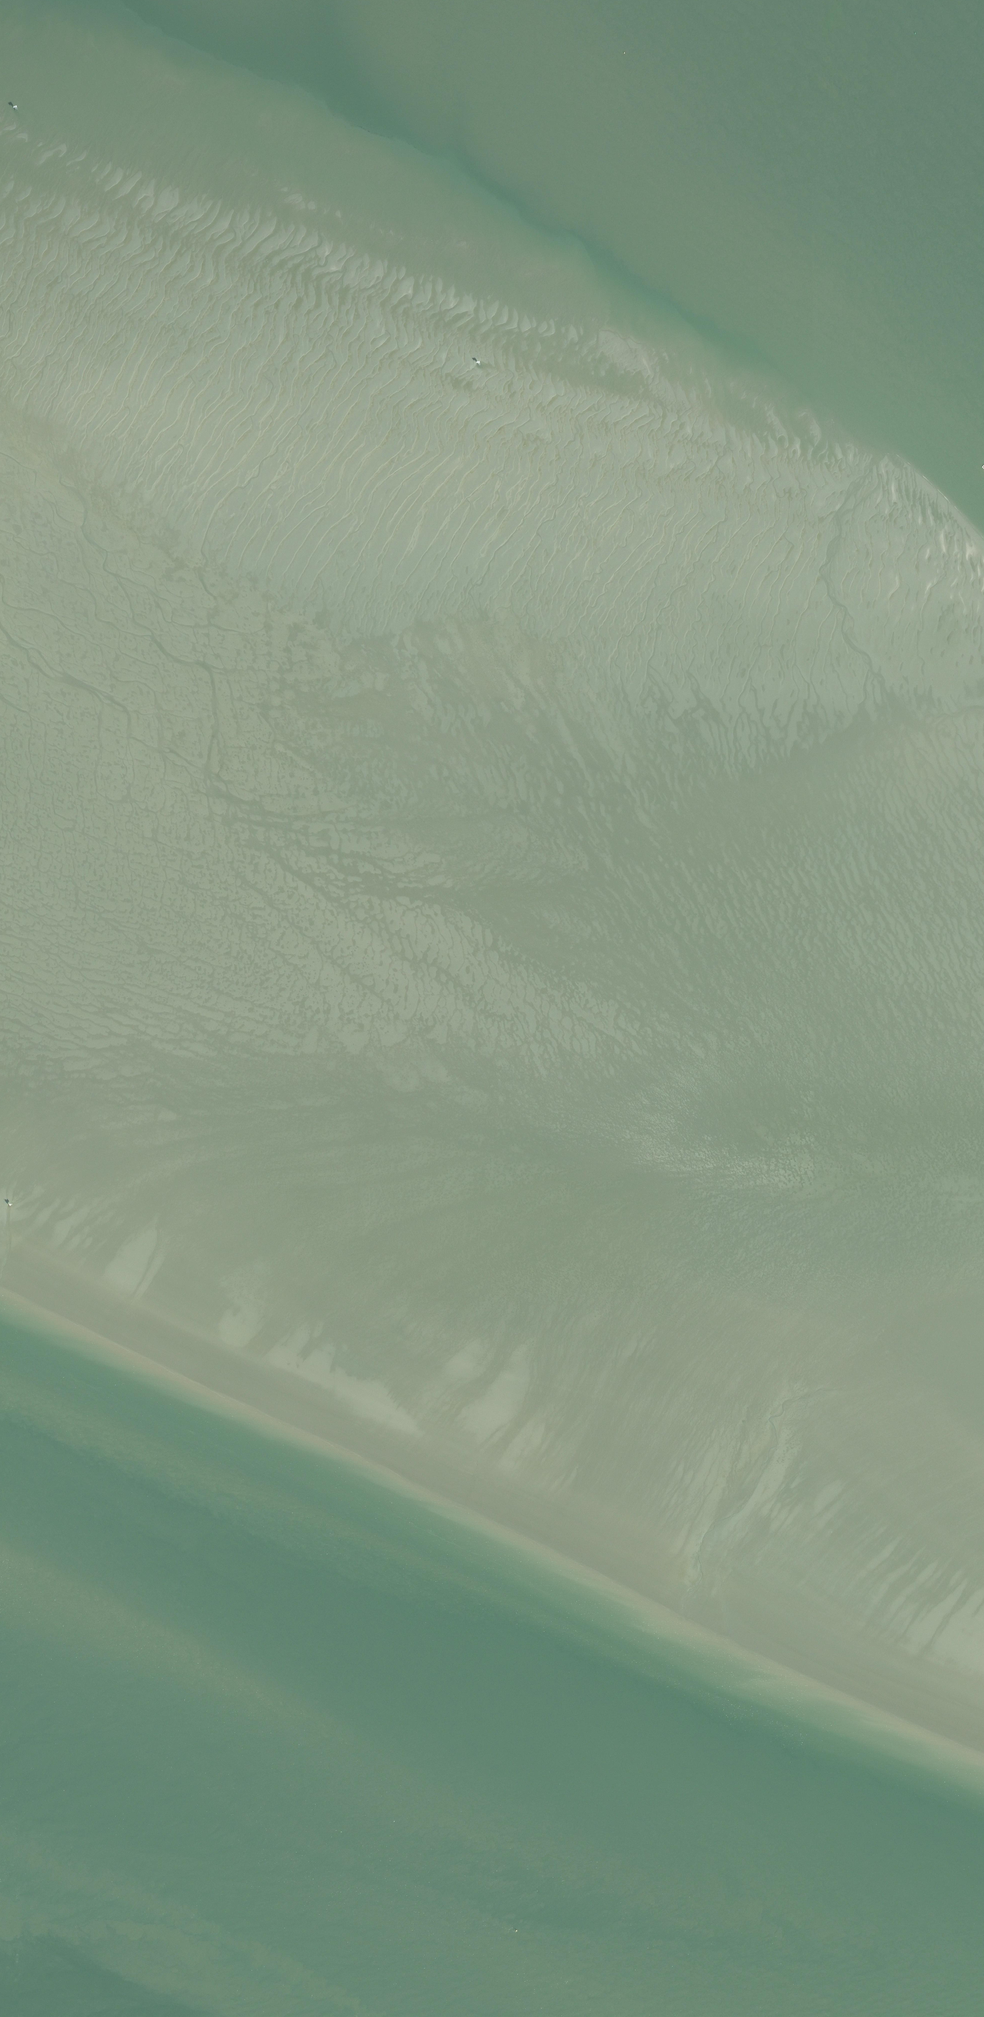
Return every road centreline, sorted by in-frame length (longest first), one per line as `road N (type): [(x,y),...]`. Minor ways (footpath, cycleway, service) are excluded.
road 1 (trunk): [(798,2016),(852,0)]
road 2 (trunk): [(832,0),(781,2016)]

